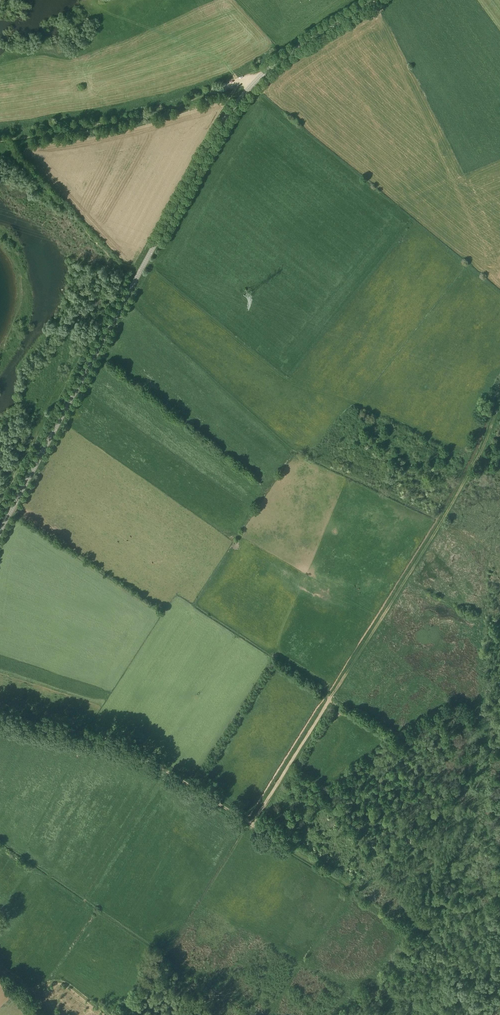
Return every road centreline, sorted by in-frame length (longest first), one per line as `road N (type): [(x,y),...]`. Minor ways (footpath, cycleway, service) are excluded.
road 1 (unclassified): [(0,531),(231,110),(257,77),(373,0)]
road 2 (track): [(355,891),(122,742),(0,711)]
road 3 (track): [(257,77),(139,120),(0,143)]
road 4 (track): [(252,825),(326,704)]
road 5 (track): [(110,1014),(63,982),(33,988),(0,970)]

